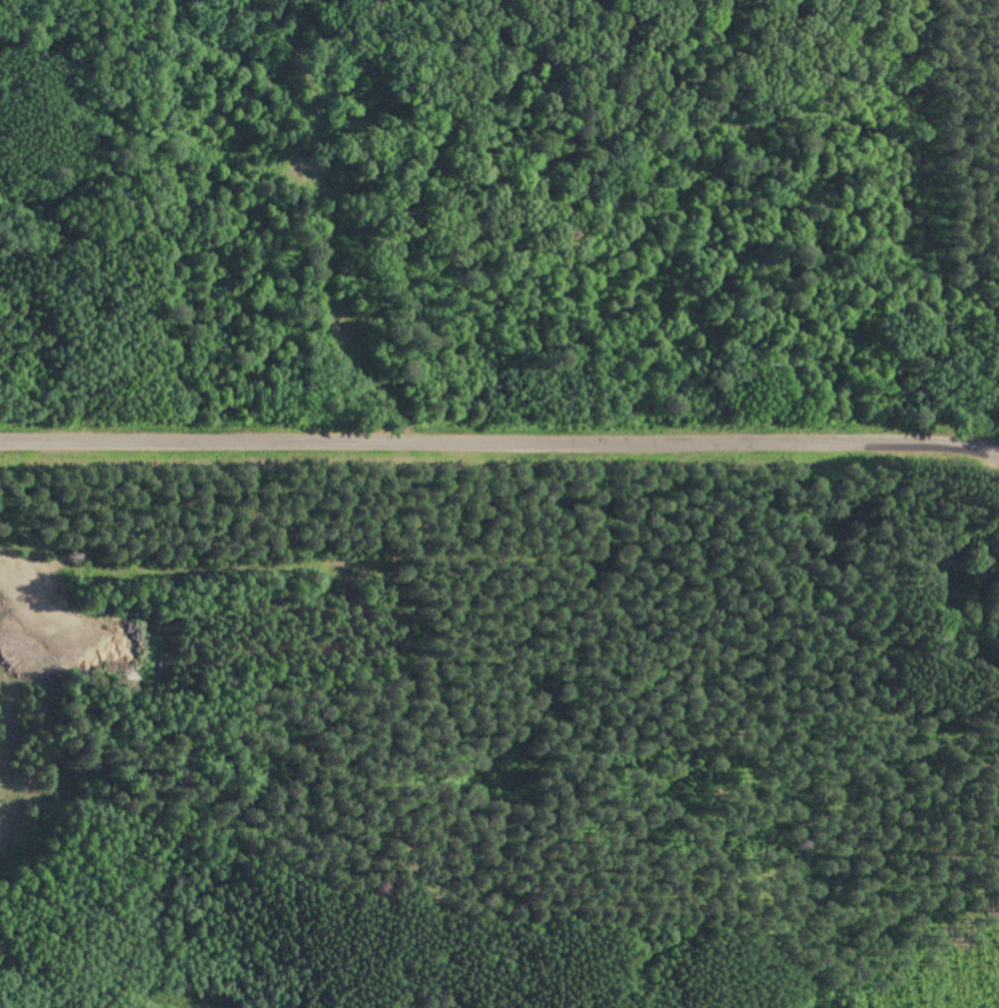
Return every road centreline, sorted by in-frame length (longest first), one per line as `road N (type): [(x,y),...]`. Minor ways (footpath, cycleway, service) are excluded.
road 1 (residential): [(0,440),(894,442),(938,445),(998,464)]

